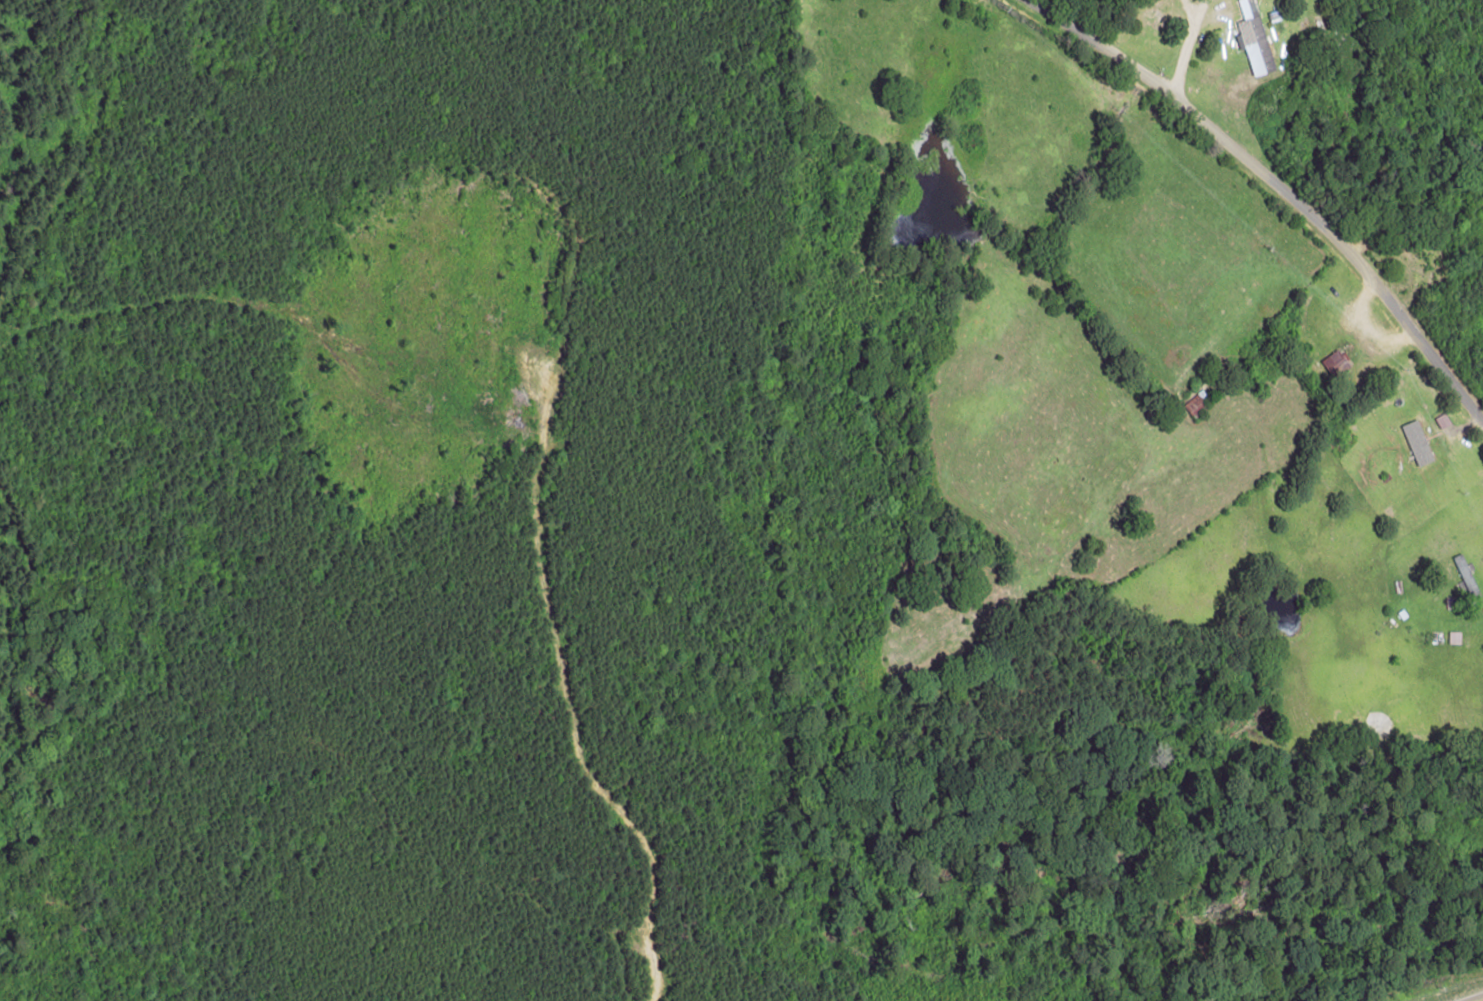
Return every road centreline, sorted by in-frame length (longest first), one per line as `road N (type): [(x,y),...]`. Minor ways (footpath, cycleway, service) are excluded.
road 1 (residential): [(1482,405),(1286,198),(994,0)]

